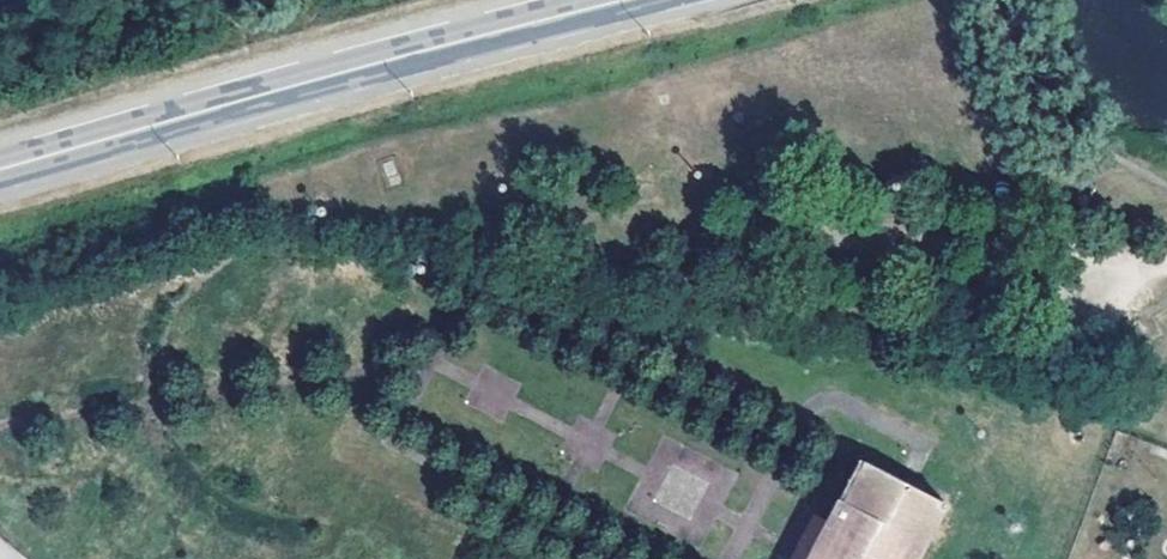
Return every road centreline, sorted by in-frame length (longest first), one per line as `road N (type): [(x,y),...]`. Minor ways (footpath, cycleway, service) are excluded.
road 1 (secondary): [(647,0),(0,165)]

